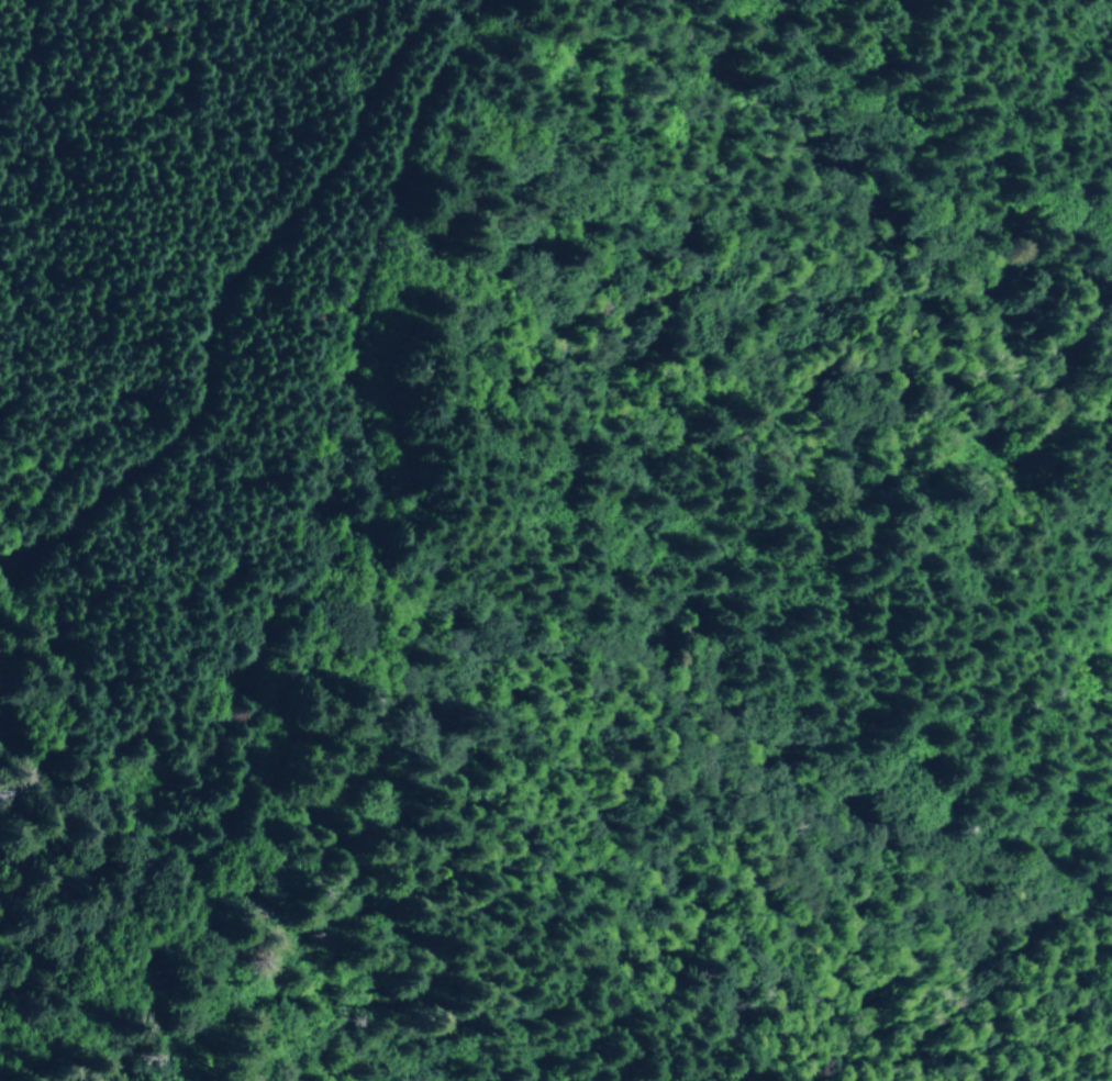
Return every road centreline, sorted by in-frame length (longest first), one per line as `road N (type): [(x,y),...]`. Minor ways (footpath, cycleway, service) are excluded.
road 1 (track): [(478,0),(359,293),(376,400),(353,536),(225,691),(164,850),(0,1050)]

